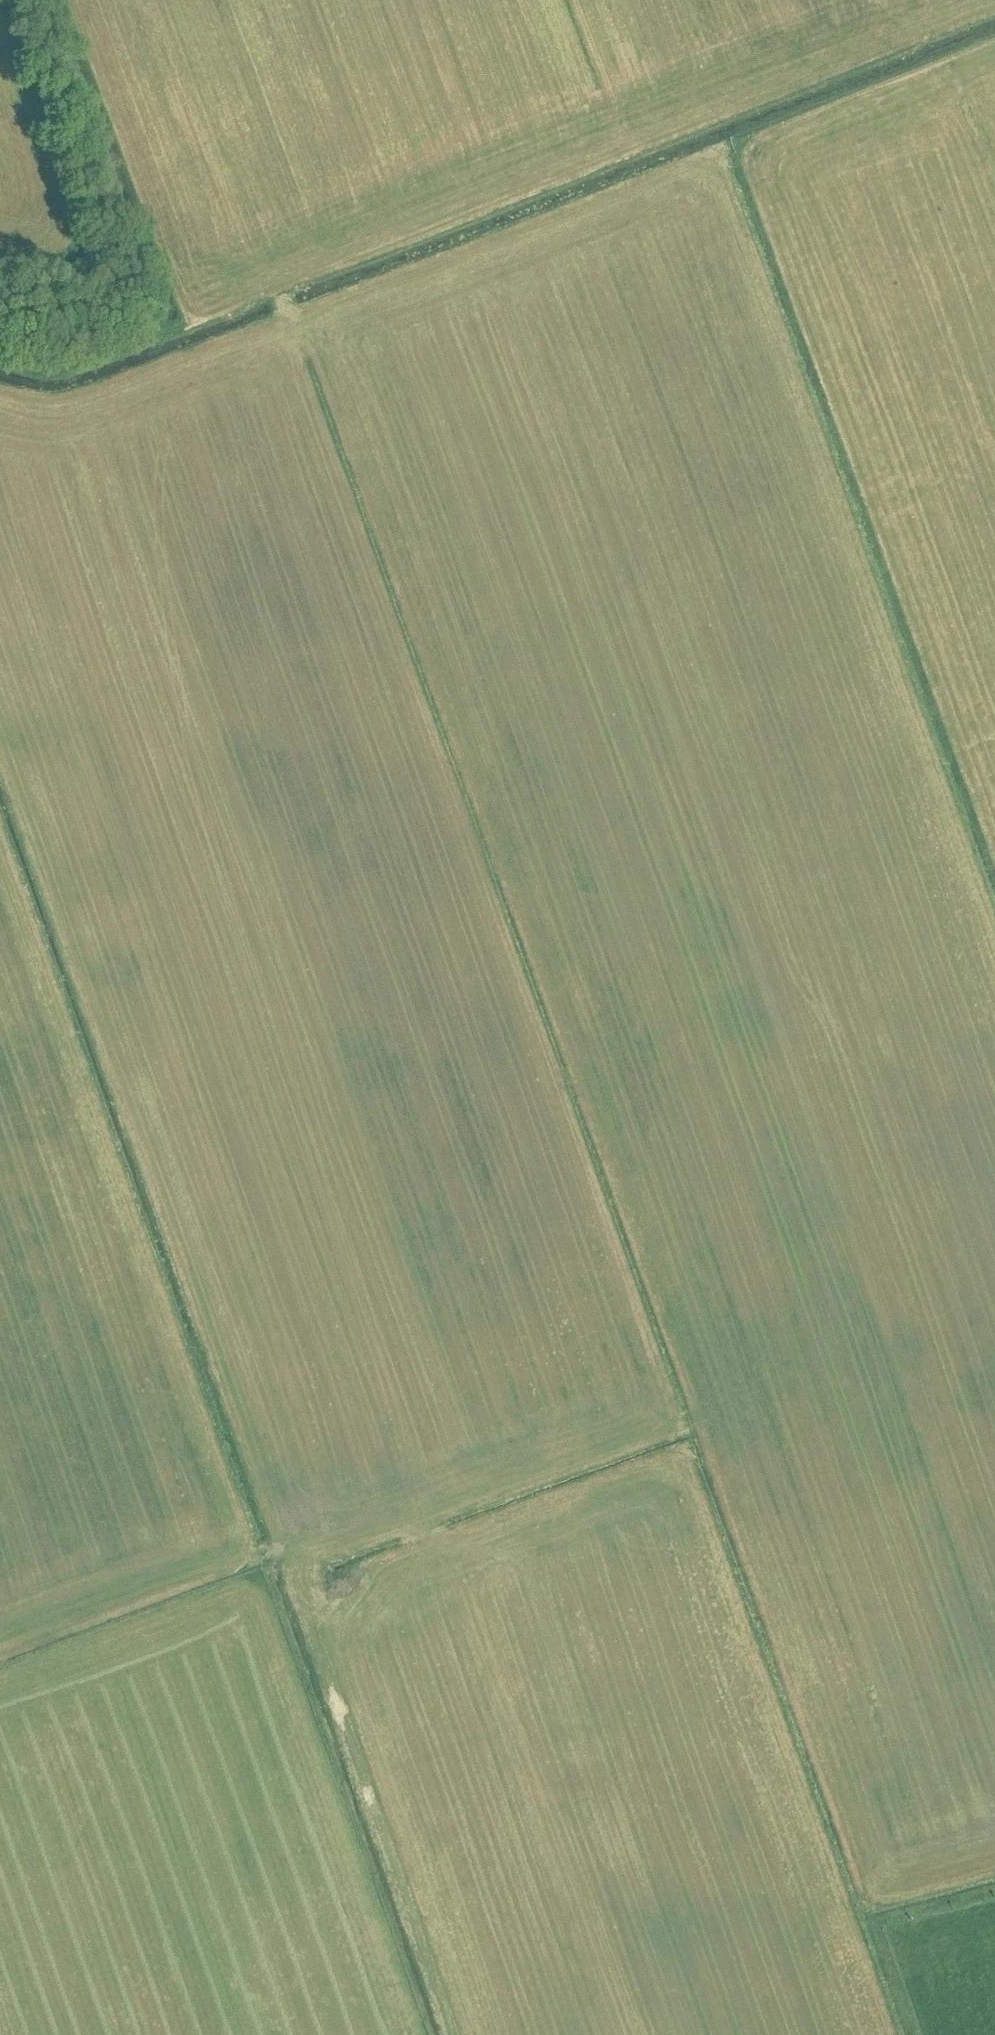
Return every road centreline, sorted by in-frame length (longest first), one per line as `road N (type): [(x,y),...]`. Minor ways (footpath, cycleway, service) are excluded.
road 1 (track): [(291,1566),(456,2034)]

